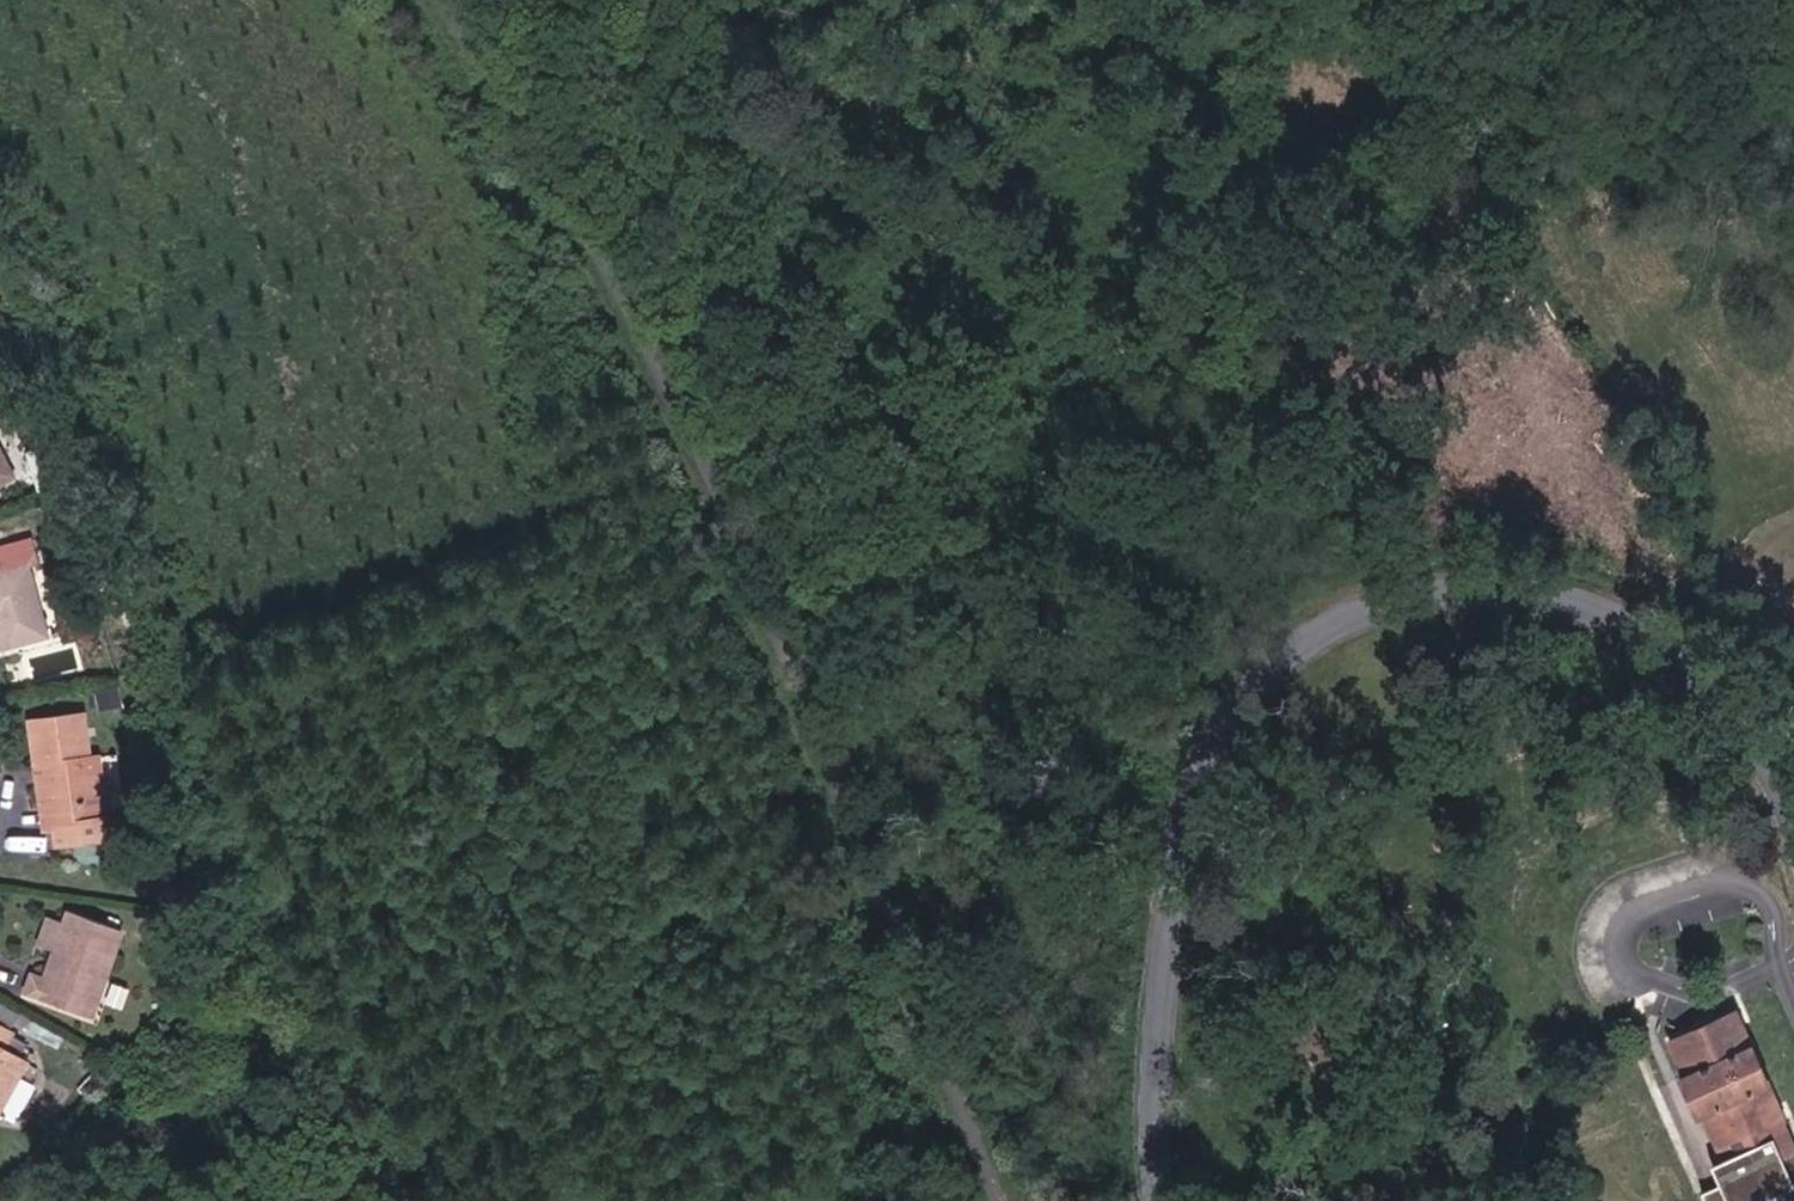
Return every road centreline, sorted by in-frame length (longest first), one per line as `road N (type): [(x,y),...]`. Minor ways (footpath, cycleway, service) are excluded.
road 1 (tertiary): [(1170,1200),(1164,1099),(1188,842),(1212,766),(1247,705),(1360,612),(1429,594),(1517,593),(1646,623),(1720,684),(1793,785)]

